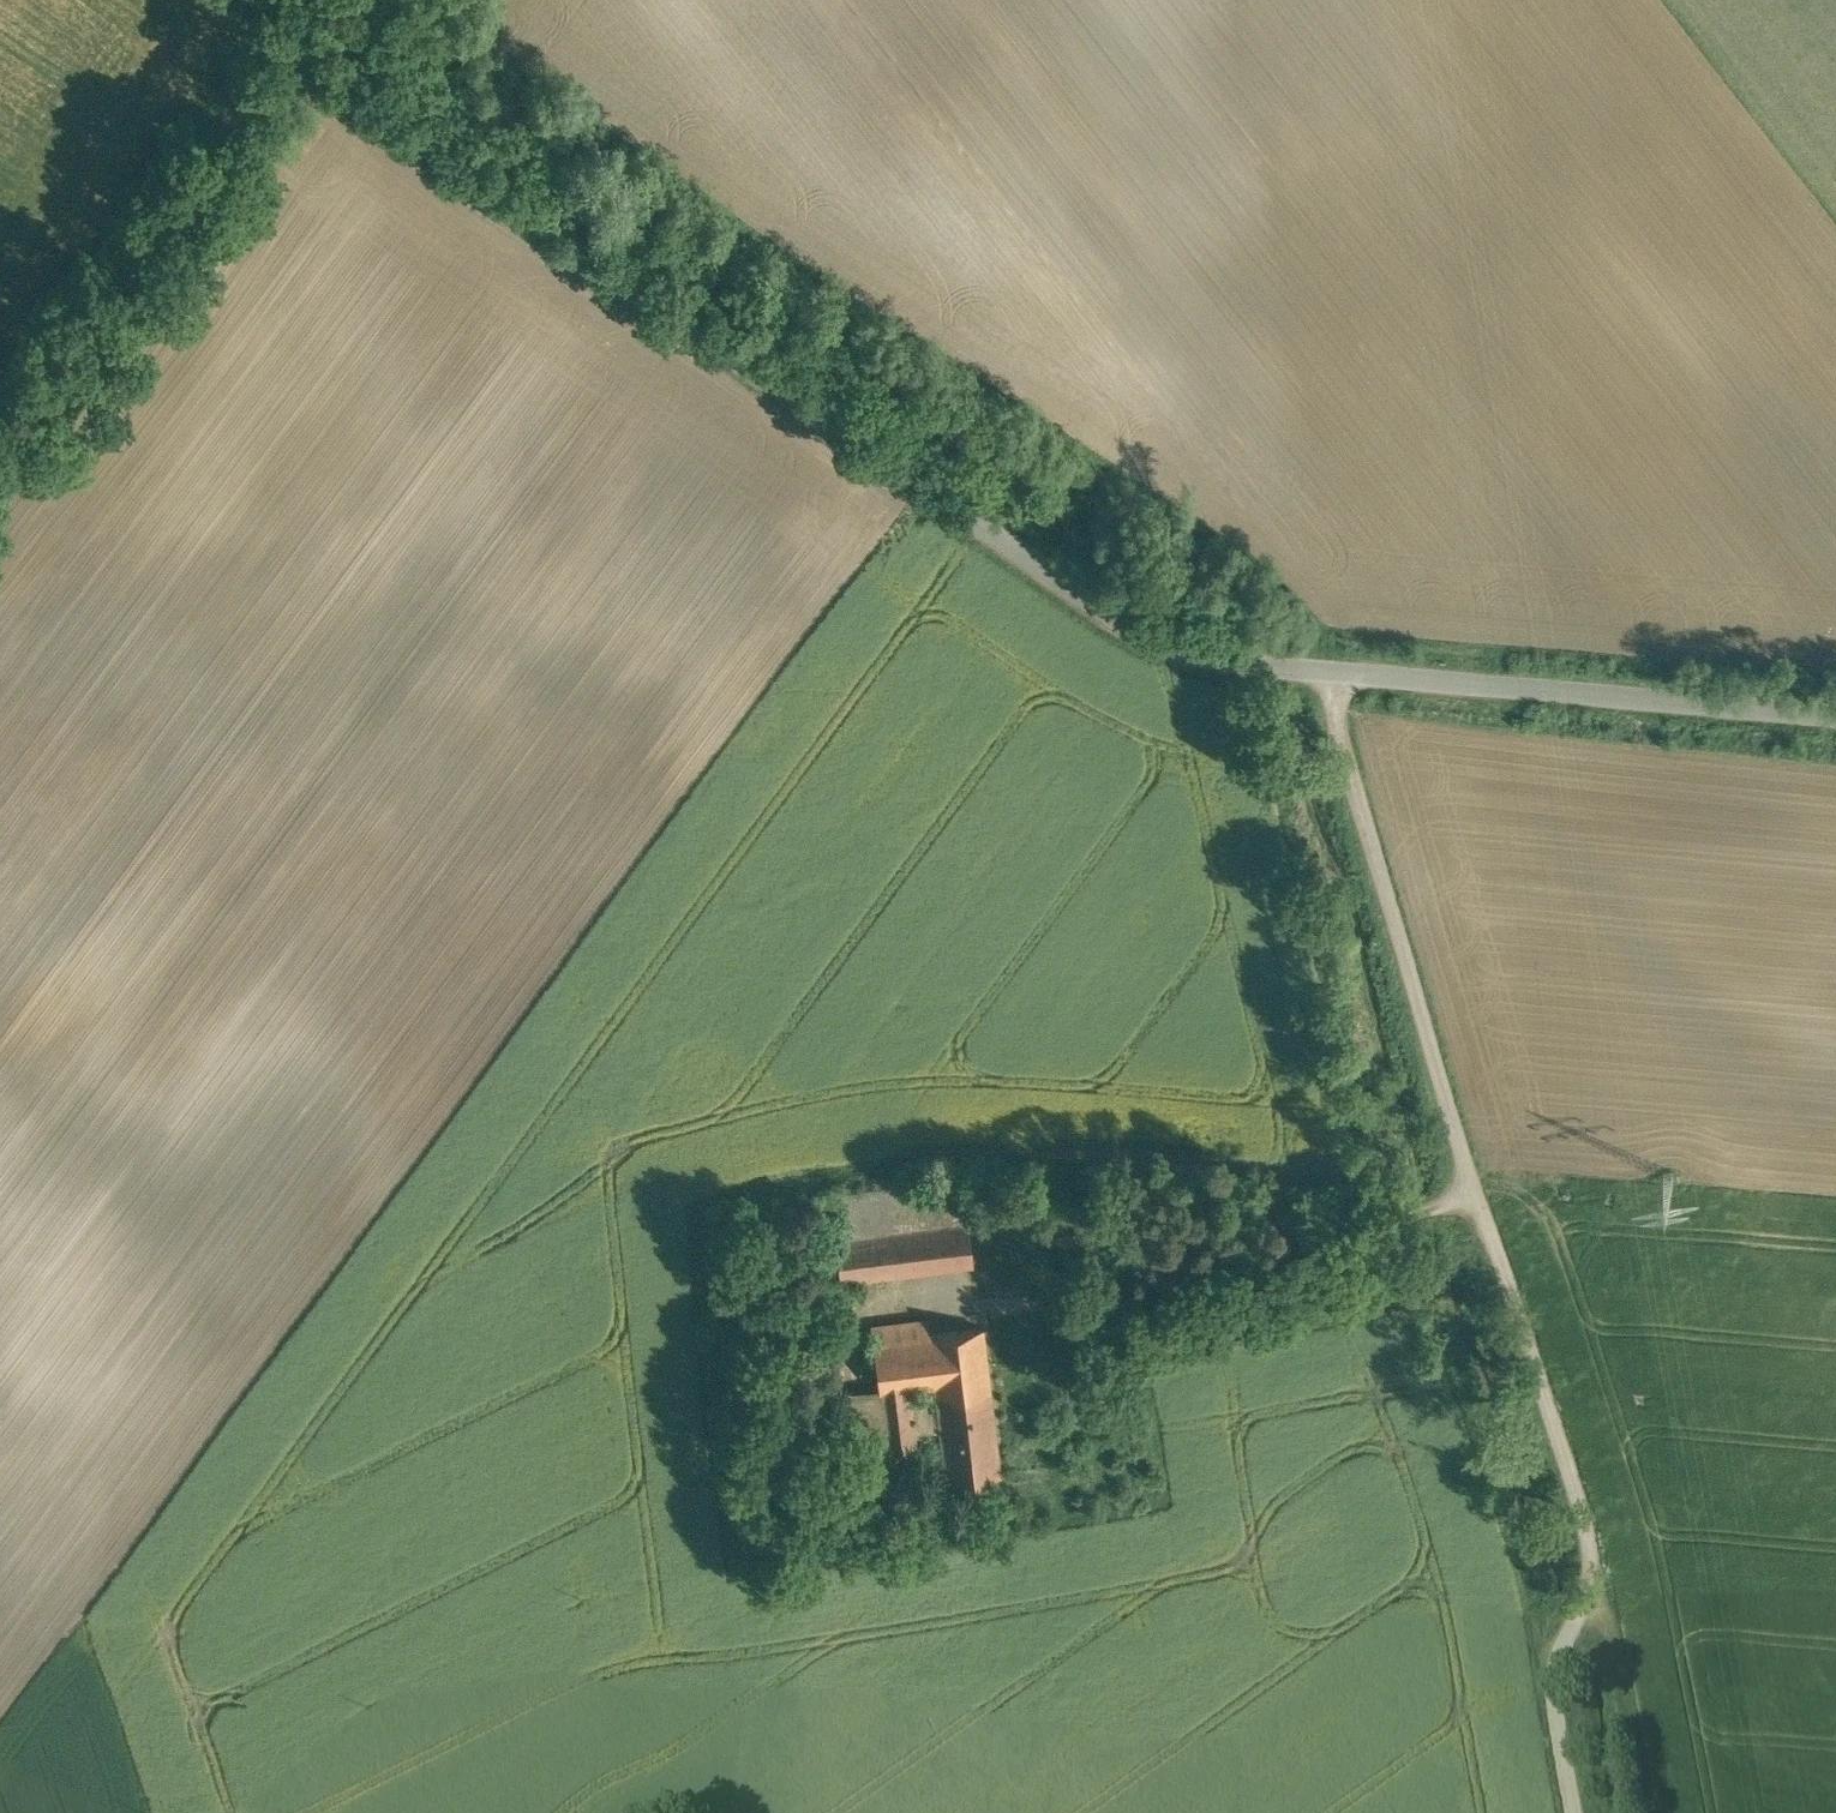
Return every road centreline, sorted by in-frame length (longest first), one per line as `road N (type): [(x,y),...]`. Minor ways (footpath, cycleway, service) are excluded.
road 1 (unclassified): [(319,72),(1127,627),(1174,648),(1264,668),(1835,716)]
road 2 (track): [(1574,1812),(1542,1659),(1574,1560),(1540,1402),(1317,671)]
road 3 (unclassified): [(0,496),(319,72)]

